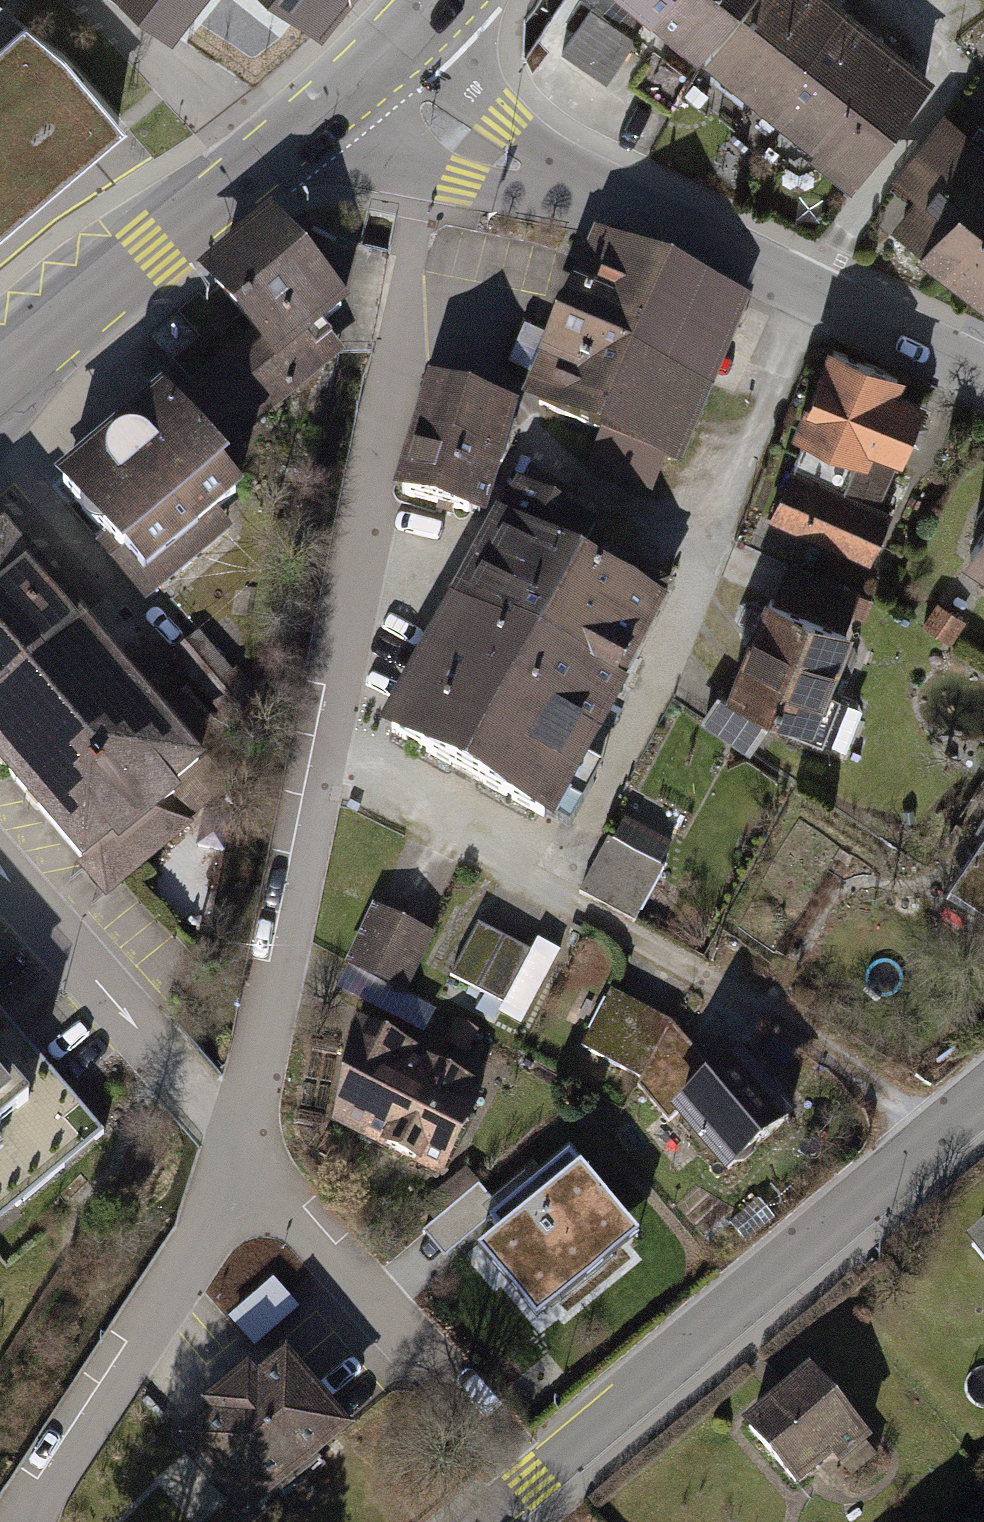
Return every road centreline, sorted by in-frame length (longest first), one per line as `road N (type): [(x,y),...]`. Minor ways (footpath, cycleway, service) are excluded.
road 1 (residential): [(246,1149),(400,311)]
road 2 (tertiary): [(983,1106),(491,1521)]
road 3 (residential): [(460,134),(506,166),(588,195),(983,377)]
road 4 (secondary): [(0,387),(374,60)]
road 5 (residential): [(41,1521),(228,1211),(246,1149)]
road 6 (residential): [(0,871),(246,1149)]
road 7 (residential): [(460,134),(425,211),(400,311)]

